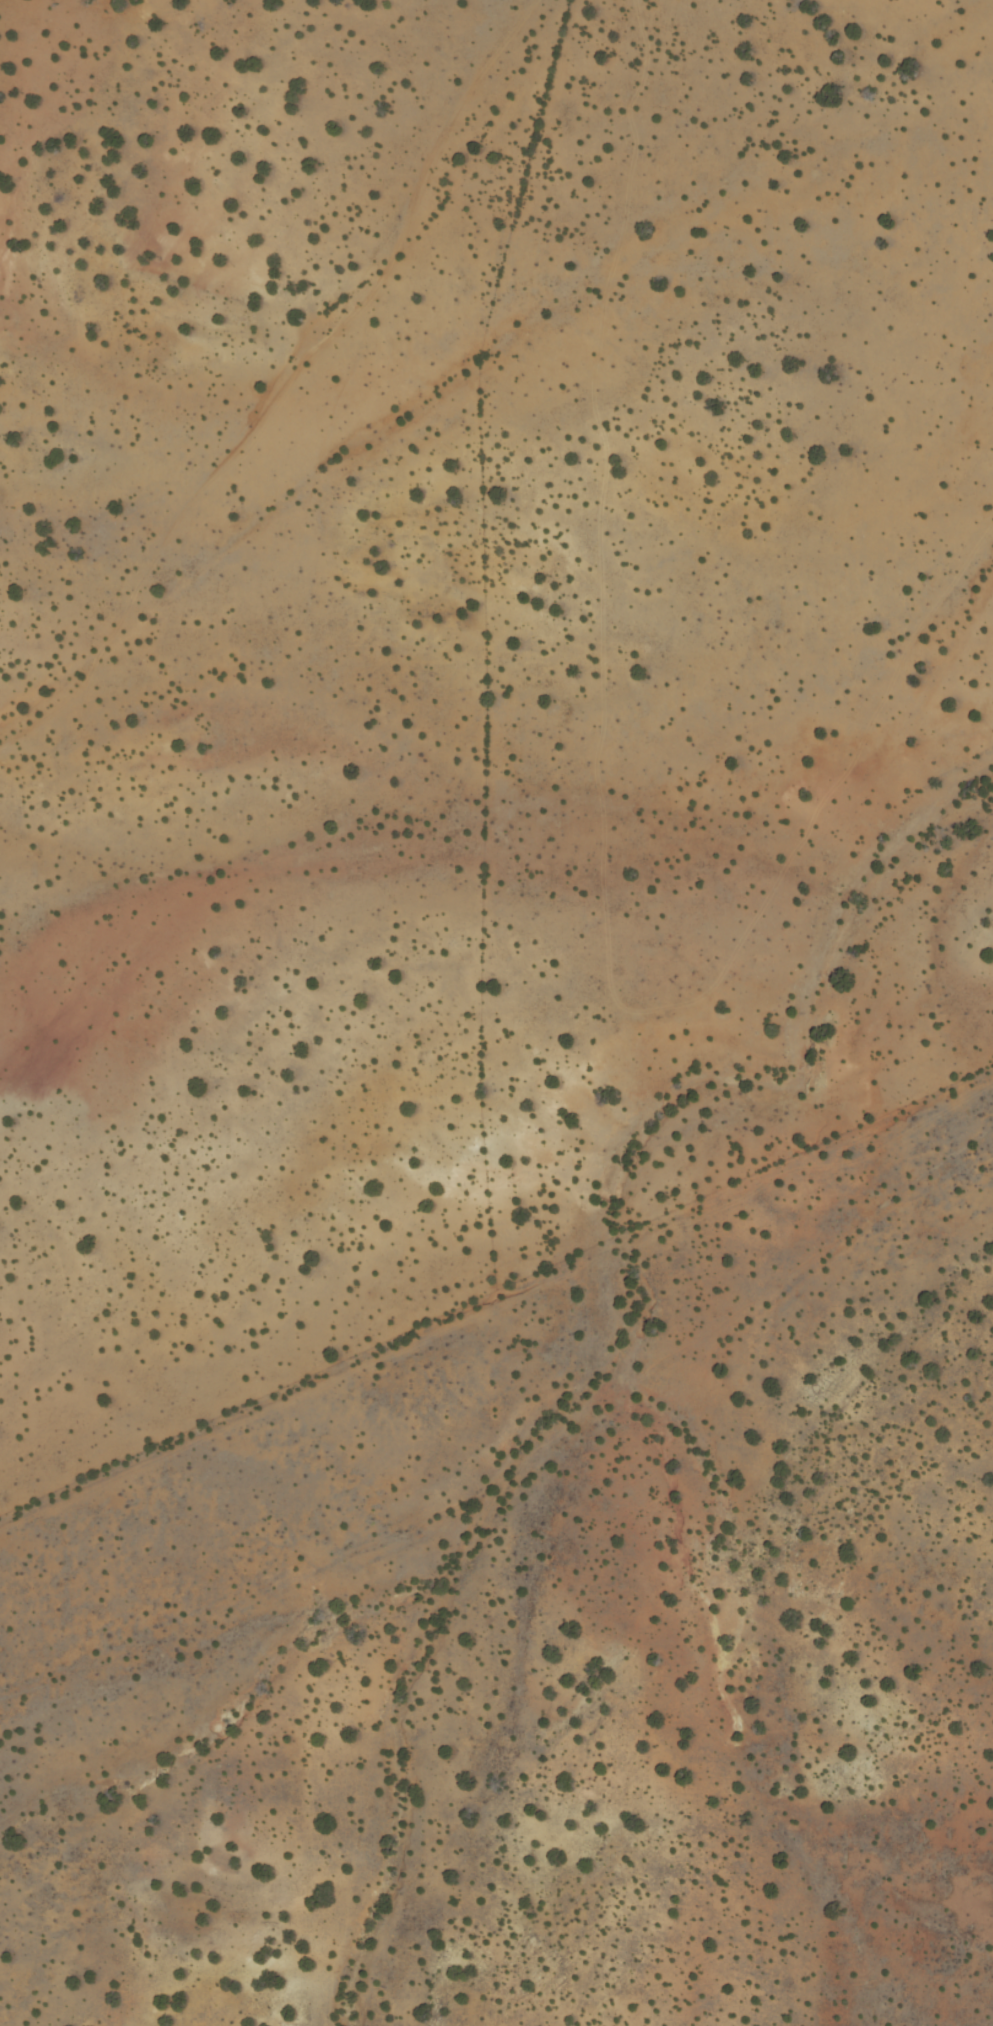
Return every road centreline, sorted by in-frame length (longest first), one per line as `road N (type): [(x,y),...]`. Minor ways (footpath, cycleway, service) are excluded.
road 1 (track): [(992,1056),(0,1490)]

